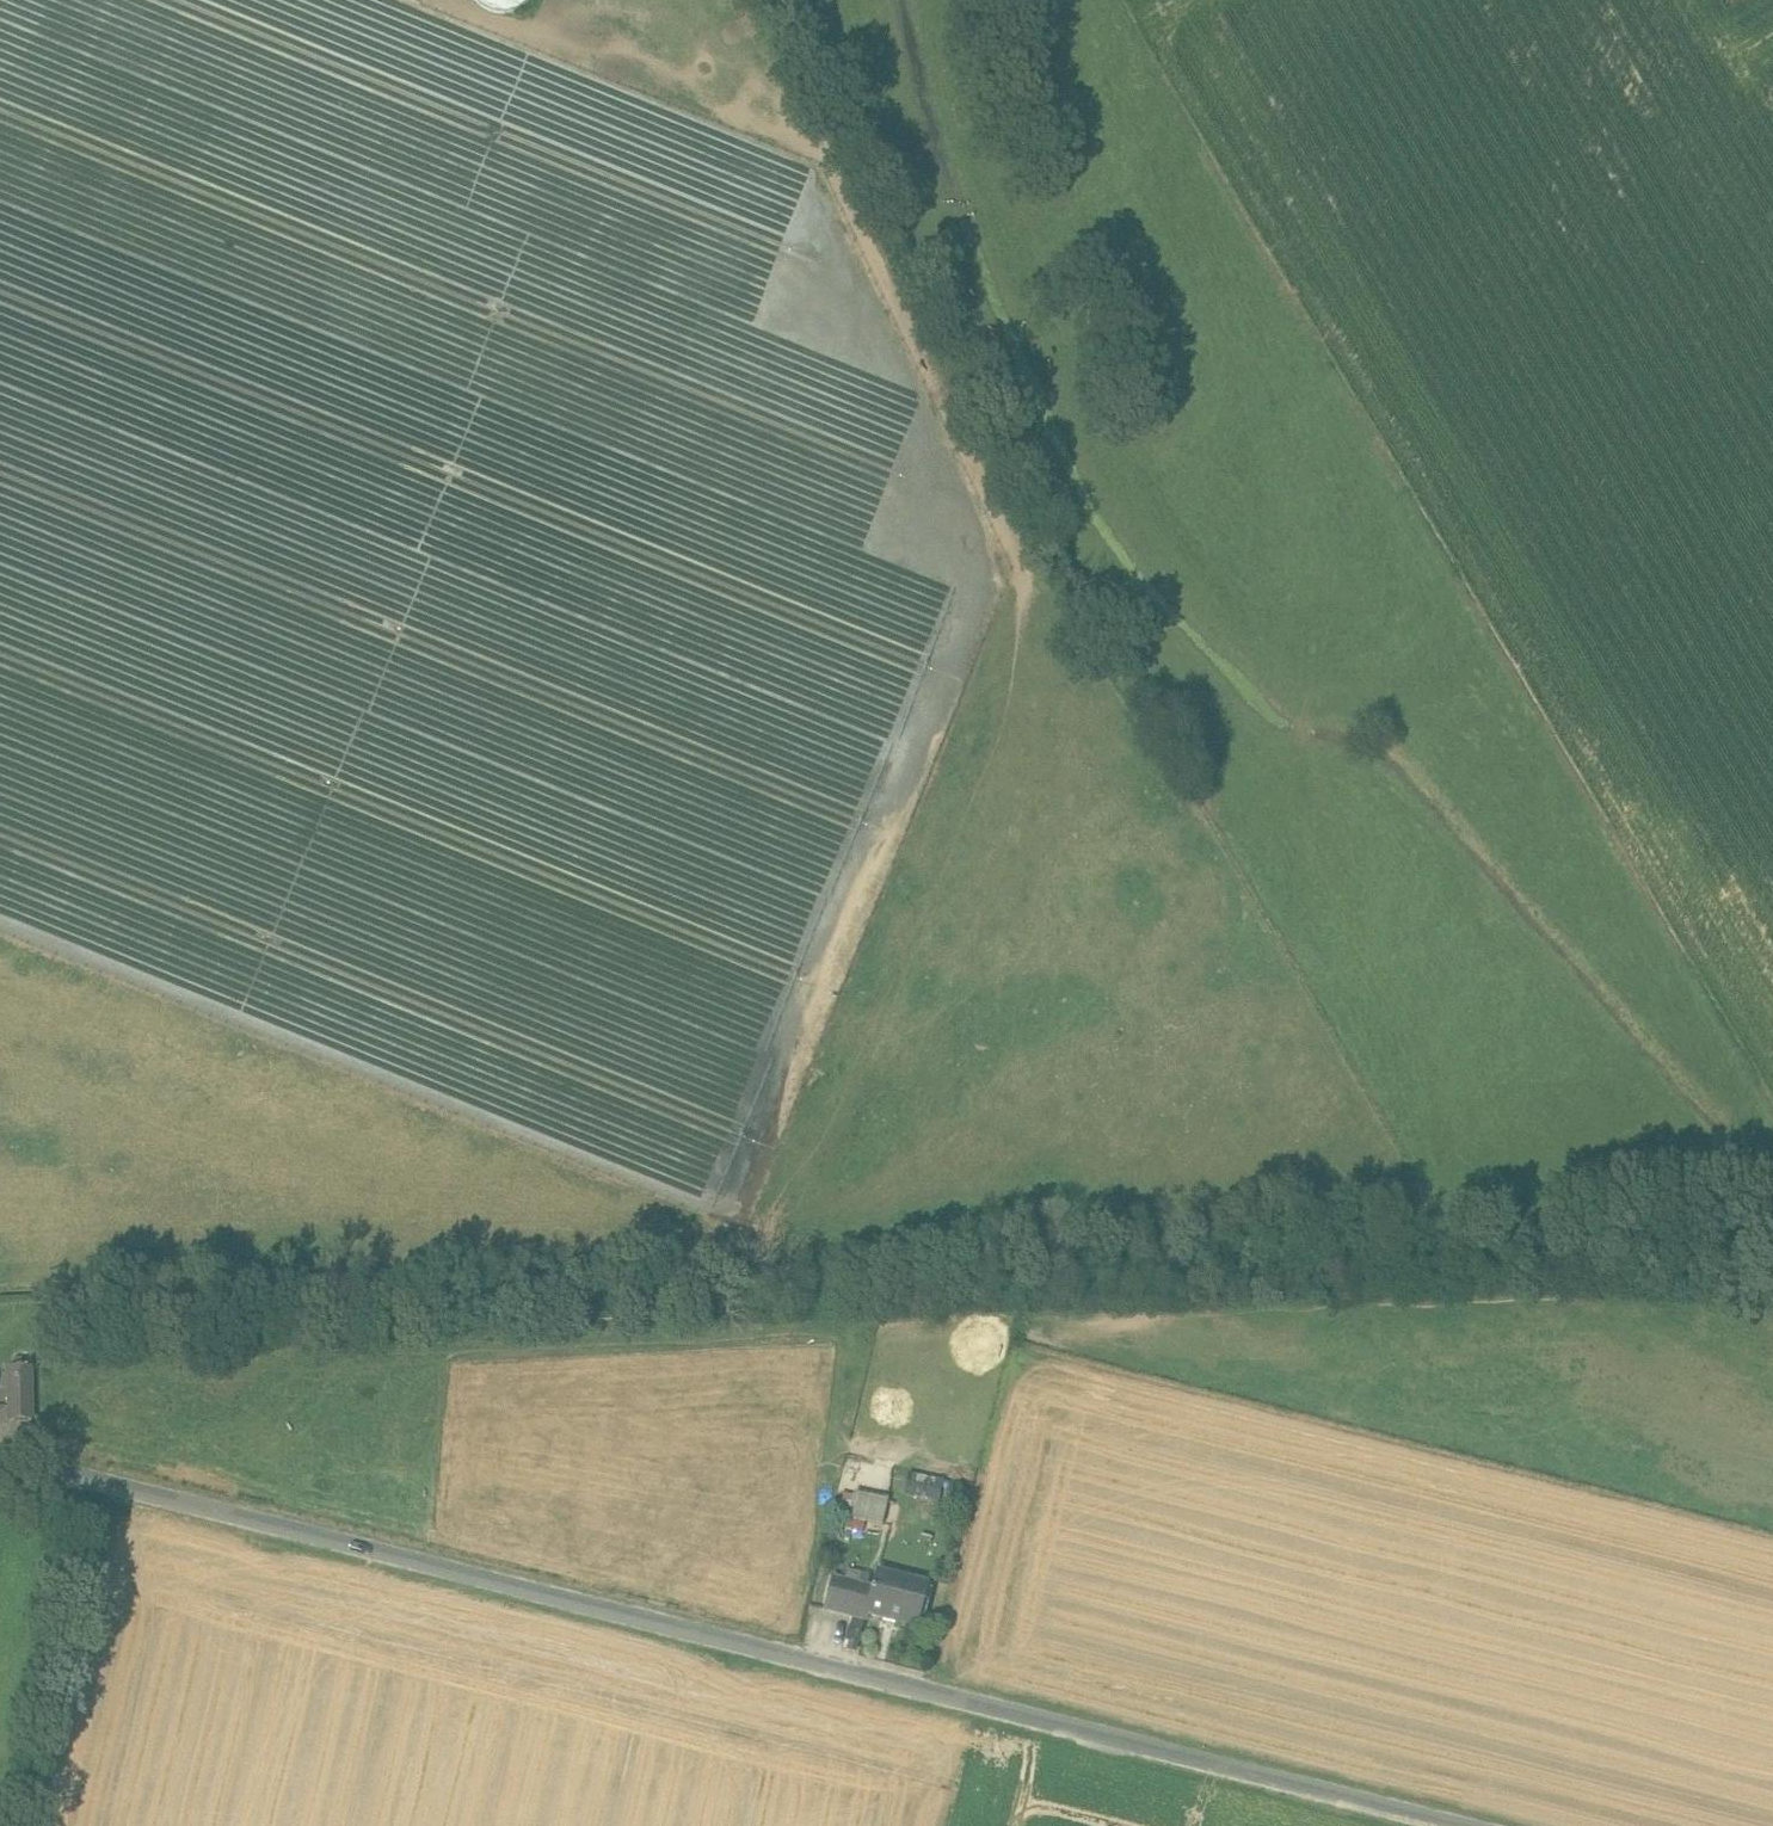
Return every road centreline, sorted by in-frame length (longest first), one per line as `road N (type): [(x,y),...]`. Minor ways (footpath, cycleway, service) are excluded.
road 1 (unclassified): [(1434,1825),(0,1457)]

